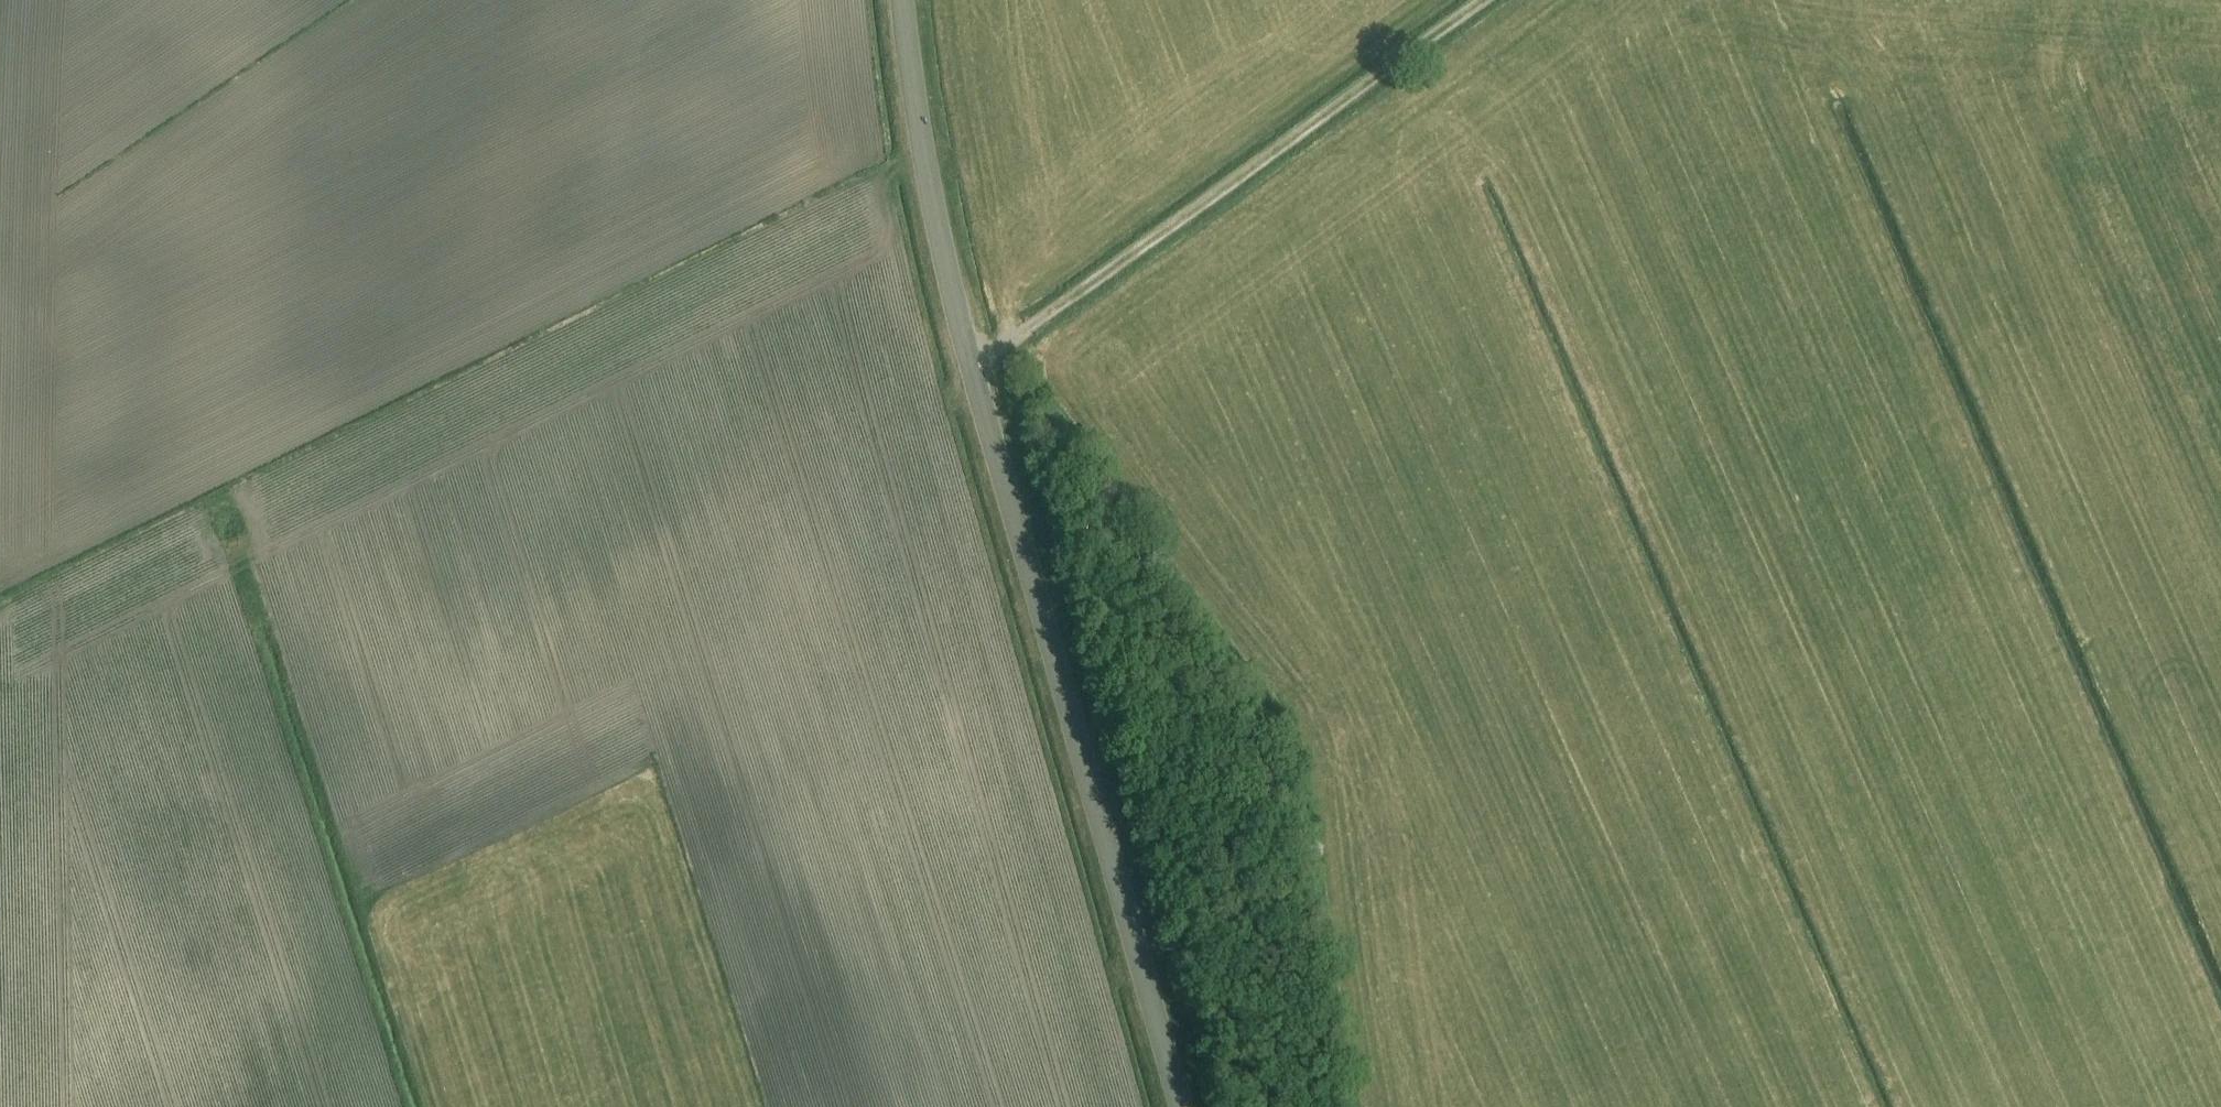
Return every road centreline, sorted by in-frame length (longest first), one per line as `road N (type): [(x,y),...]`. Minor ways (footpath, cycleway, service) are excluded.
road 1 (unclassified): [(1182,1106),(973,363),(924,165),(903,0)]
road 2 (track): [(973,363),(1486,0)]

